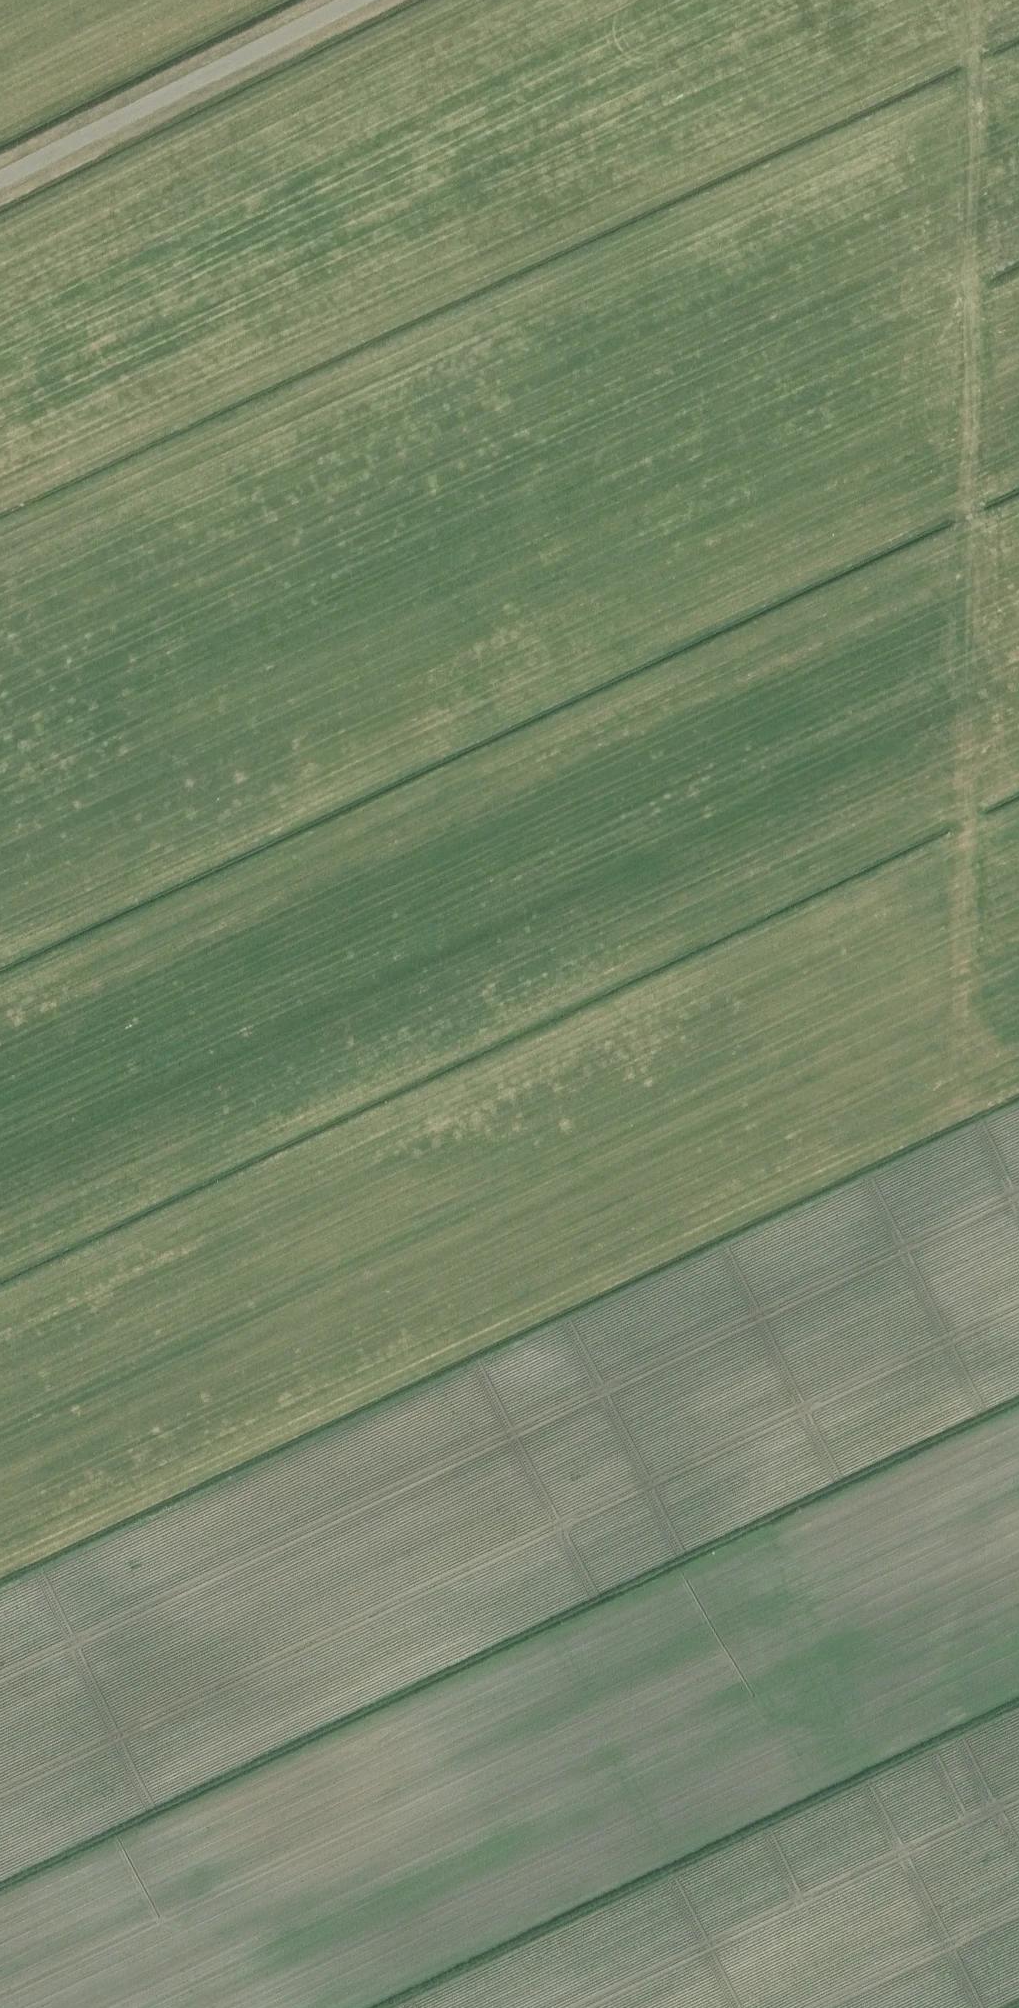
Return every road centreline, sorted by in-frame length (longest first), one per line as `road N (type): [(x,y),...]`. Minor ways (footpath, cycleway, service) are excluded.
road 1 (track): [(977,0),(964,1044)]
road 2 (track): [(0,176),(348,0)]

